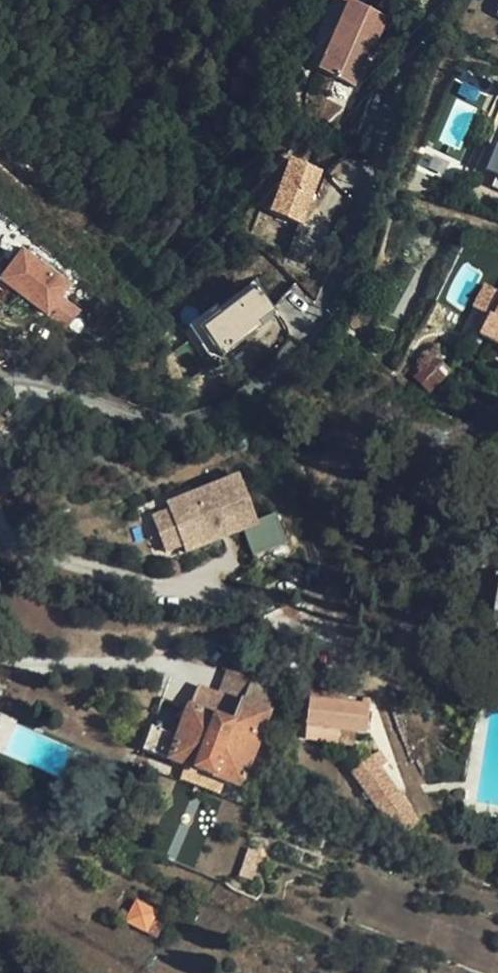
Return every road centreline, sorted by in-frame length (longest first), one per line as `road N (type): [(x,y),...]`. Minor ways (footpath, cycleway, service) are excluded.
road 1 (residential): [(436,0),(301,328),(250,388),(191,417),(109,406),(37,378),(0,378)]

